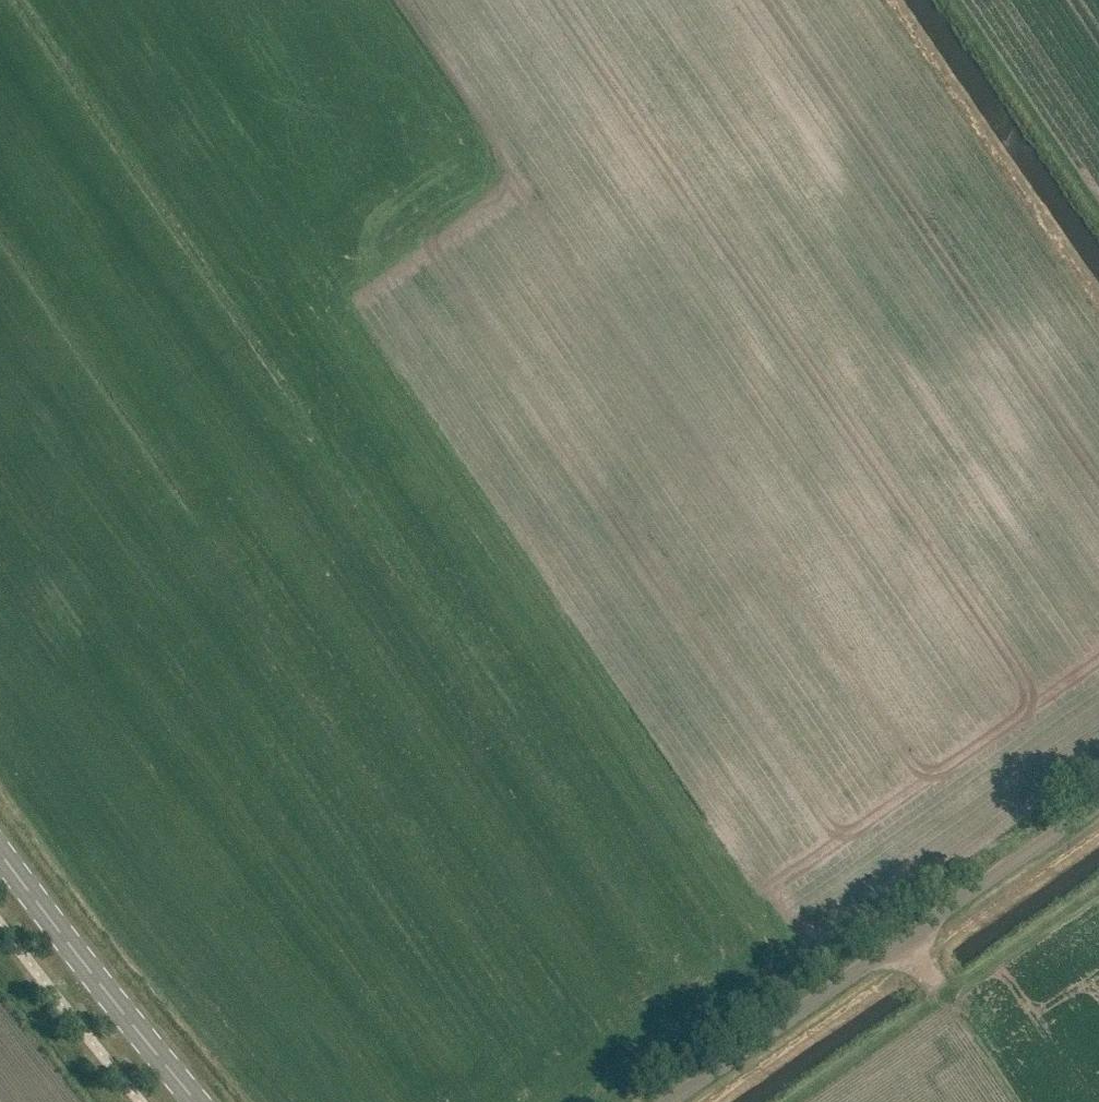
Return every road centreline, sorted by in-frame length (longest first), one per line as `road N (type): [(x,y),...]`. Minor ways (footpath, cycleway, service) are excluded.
road 1 (unclassified): [(669,1101),(1098,801)]
road 2 (primary): [(201,1101),(0,850)]

